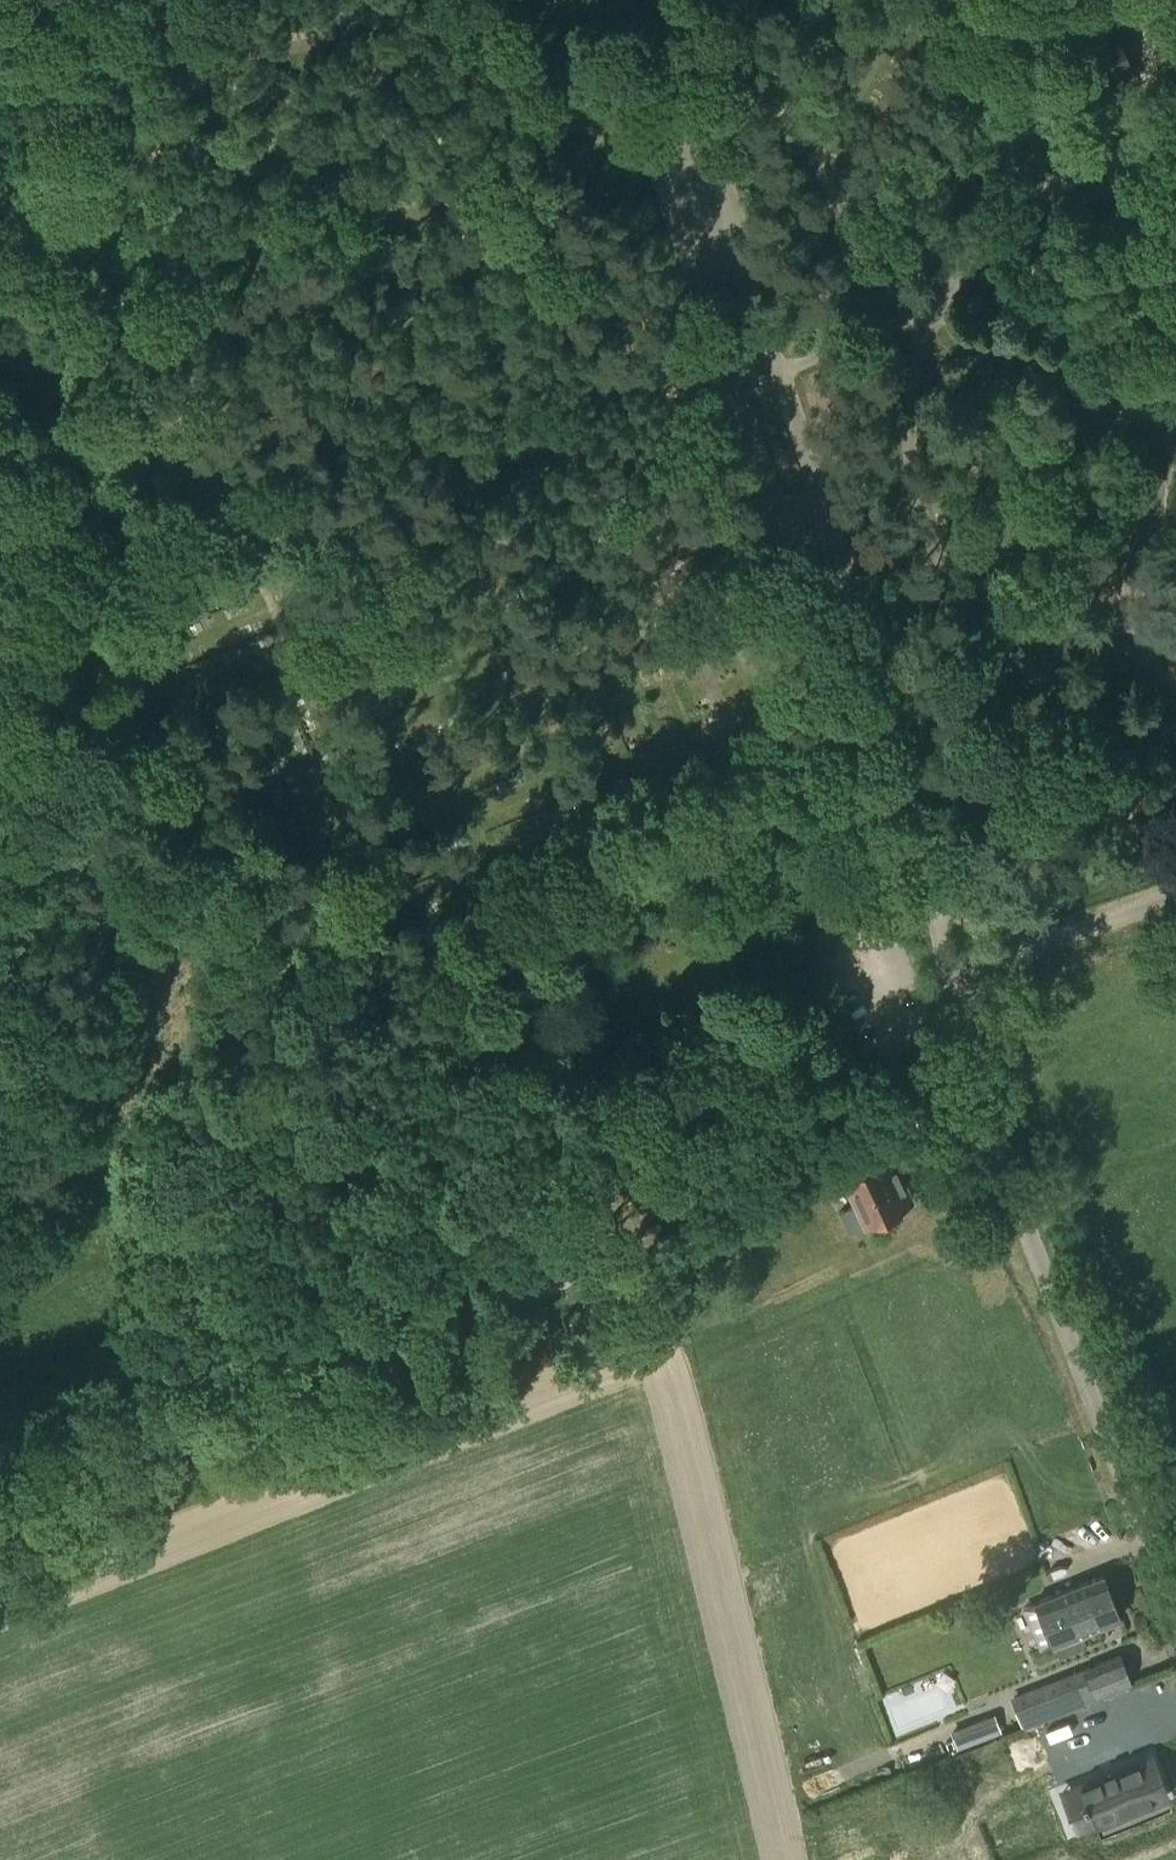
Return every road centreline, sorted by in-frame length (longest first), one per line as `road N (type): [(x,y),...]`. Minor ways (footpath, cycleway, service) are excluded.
road 1 (unclassified): [(1175,1617),(961,1048),(982,998),(1027,950),(1175,899)]

